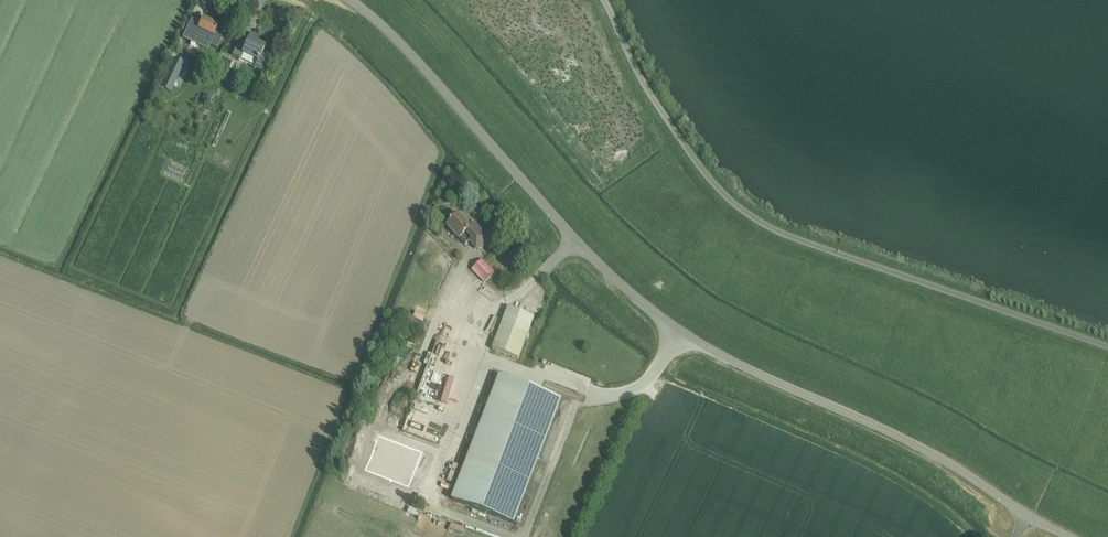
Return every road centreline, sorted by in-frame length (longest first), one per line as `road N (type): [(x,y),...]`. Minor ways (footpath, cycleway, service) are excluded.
road 1 (unclassified): [(1065,536),(919,449),(677,333),(574,245),(348,0)]

